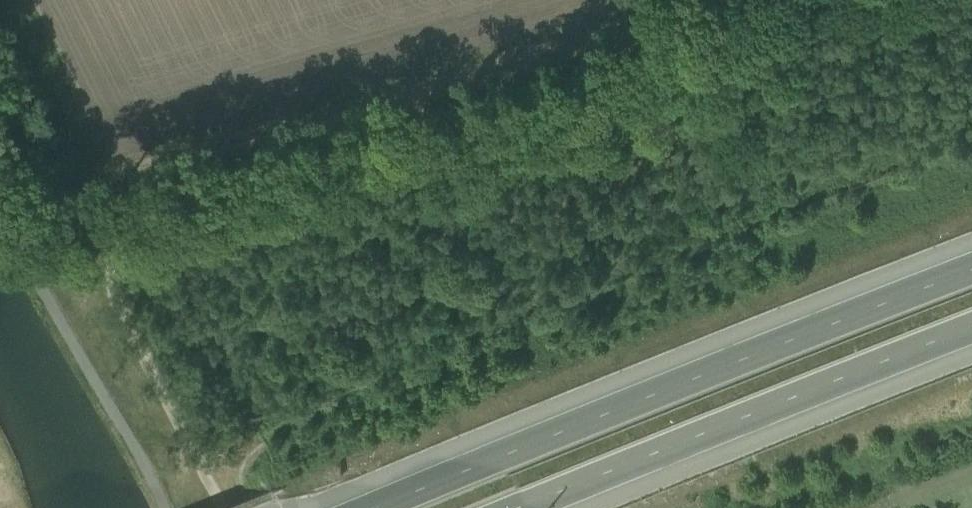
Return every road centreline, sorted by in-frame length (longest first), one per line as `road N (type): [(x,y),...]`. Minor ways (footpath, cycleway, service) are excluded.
road 1 (track): [(221,507),(112,292),(108,272),(125,234),(175,207),(672,61),(686,52),(687,30),(675,0)]
road 2 (motorway): [(971,273),(373,507)]
road 3 (motorway): [(532,507),(971,332)]

